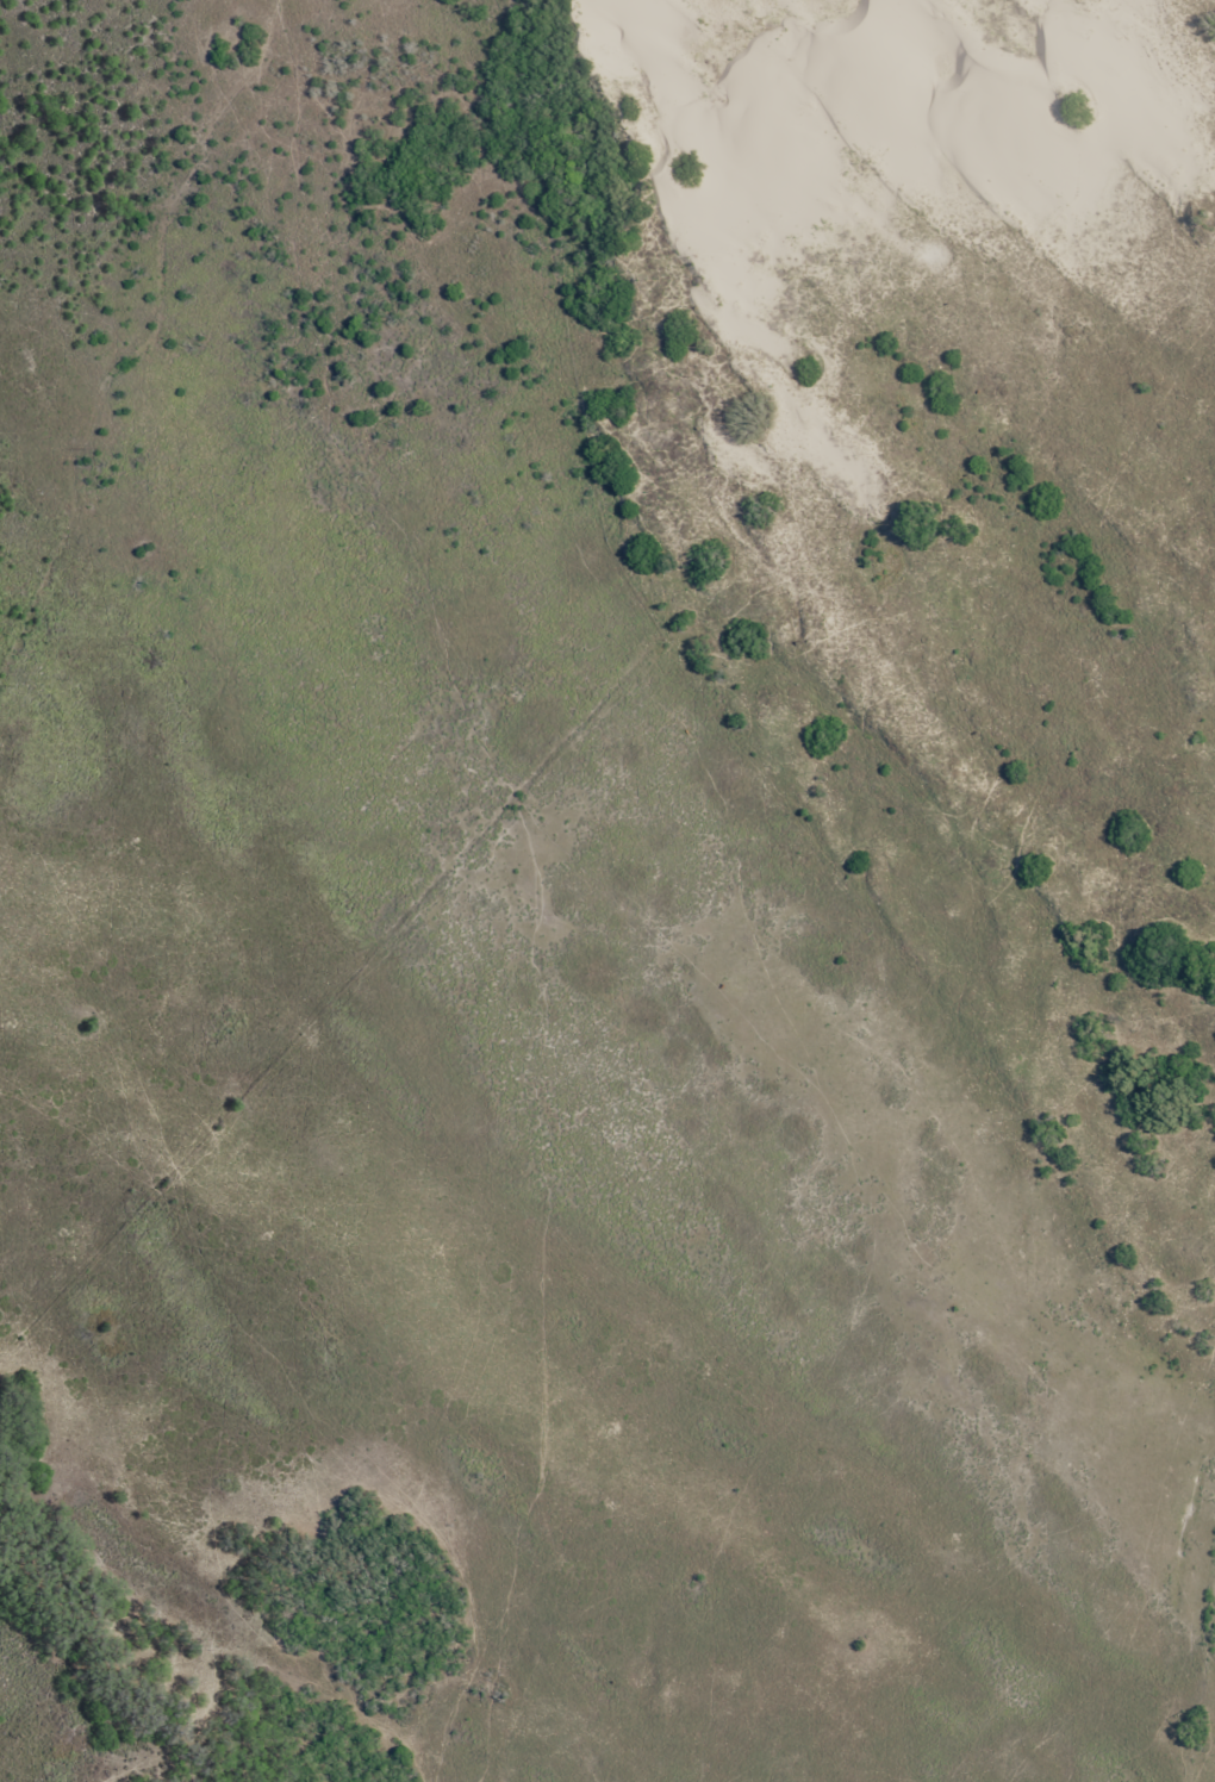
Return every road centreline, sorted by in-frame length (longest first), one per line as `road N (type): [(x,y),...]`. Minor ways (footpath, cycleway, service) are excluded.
road 1 (residential): [(1214,361),(1136,574),(1096,786),(1085,946),(1164,1238),(1182,1248),(1214,1405)]

